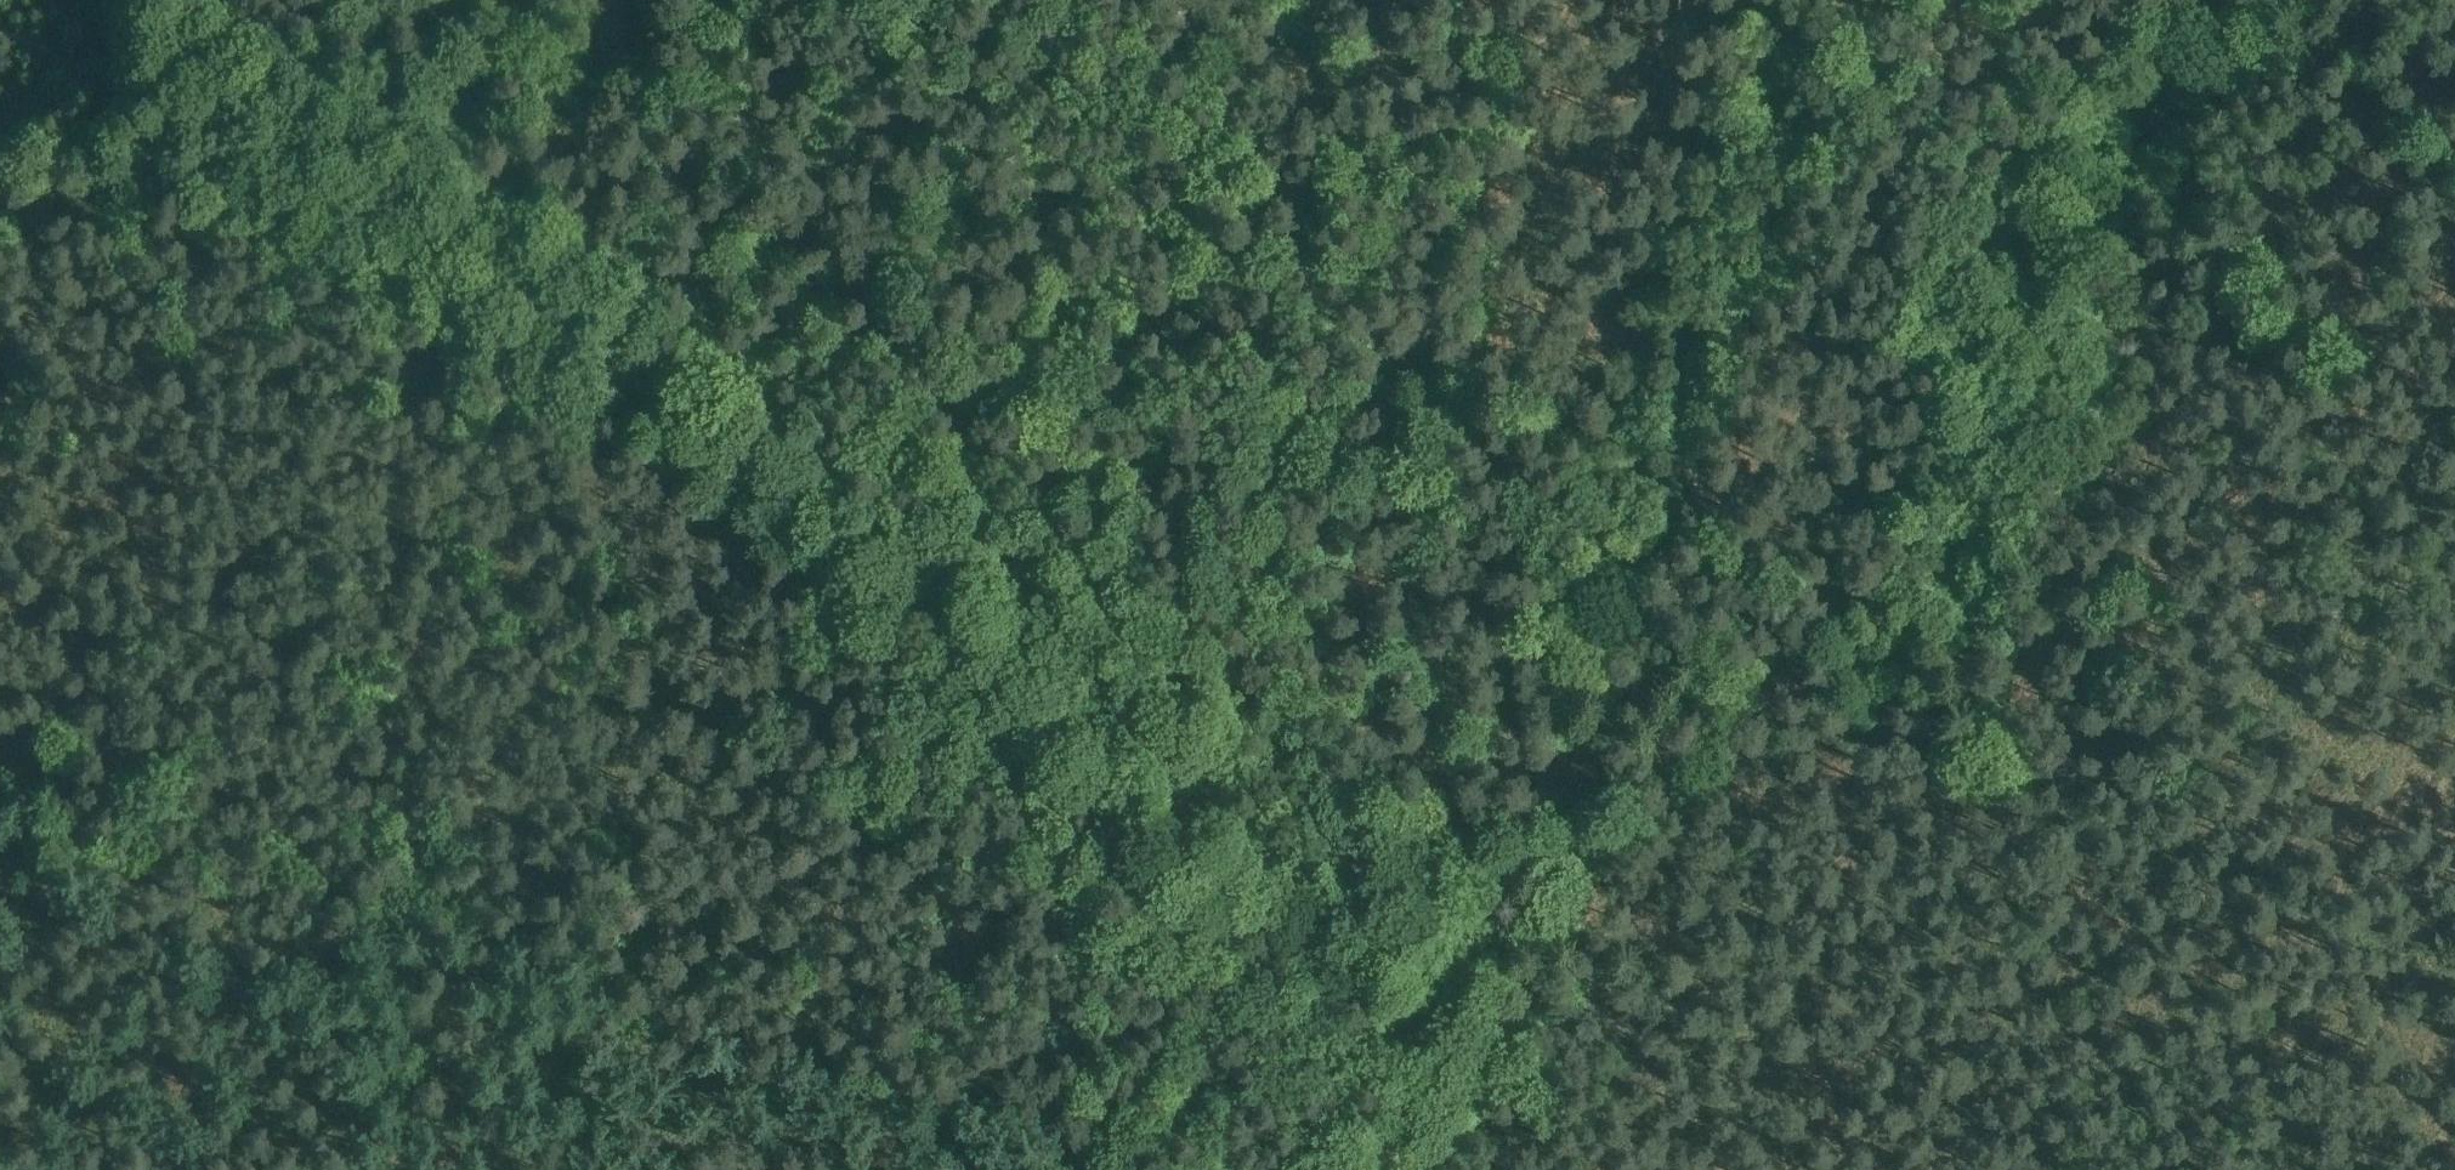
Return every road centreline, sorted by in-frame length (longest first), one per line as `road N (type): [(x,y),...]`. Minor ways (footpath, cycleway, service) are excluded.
road 1 (track): [(1510,938),(1618,801),(1731,713),(1831,665),(1928,581),(1992,407),(2009,326),(2050,250),(2062,207),(2234,0)]
road 2 (track): [(1377,1169),(1510,938)]

